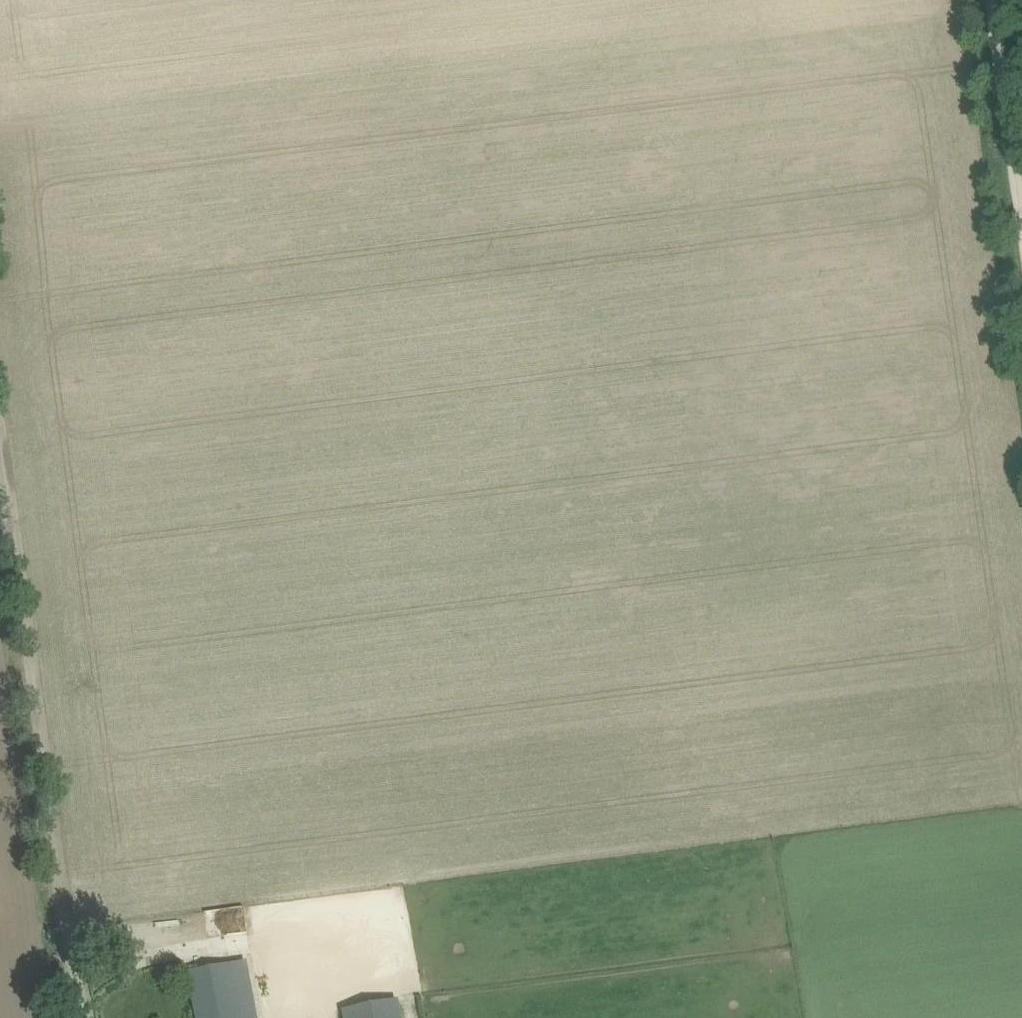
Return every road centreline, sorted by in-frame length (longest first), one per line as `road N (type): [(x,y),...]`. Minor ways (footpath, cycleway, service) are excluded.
road 1 (track): [(87,1017),(0,438)]
road 2 (track): [(1021,176),(998,0)]

